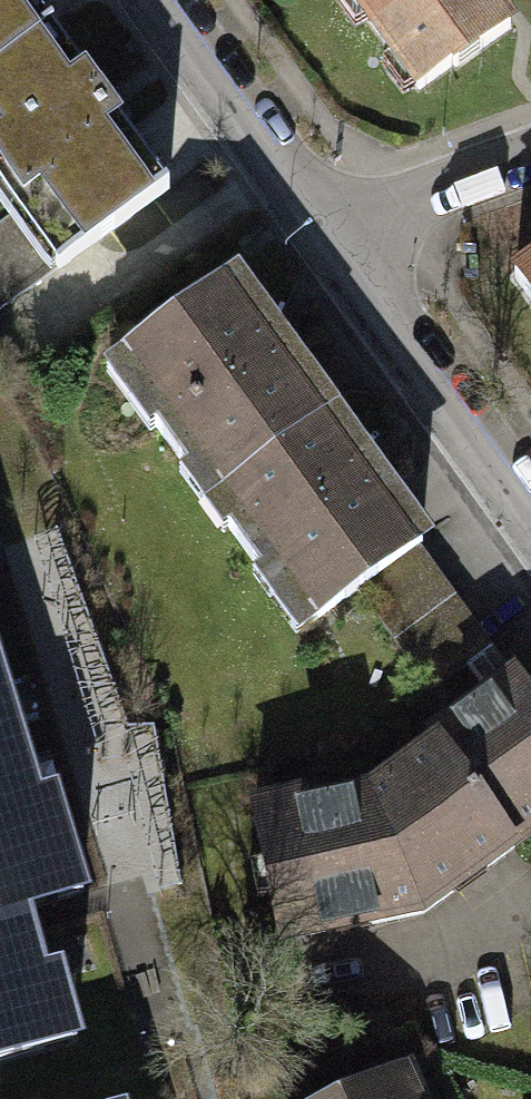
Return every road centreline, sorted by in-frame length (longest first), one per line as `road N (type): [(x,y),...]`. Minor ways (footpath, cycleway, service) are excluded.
road 1 (residential): [(332,251),(530,526)]
road 2 (residential): [(149,0),(332,251)]
road 3 (residential): [(530,151),(402,198),(332,251)]

